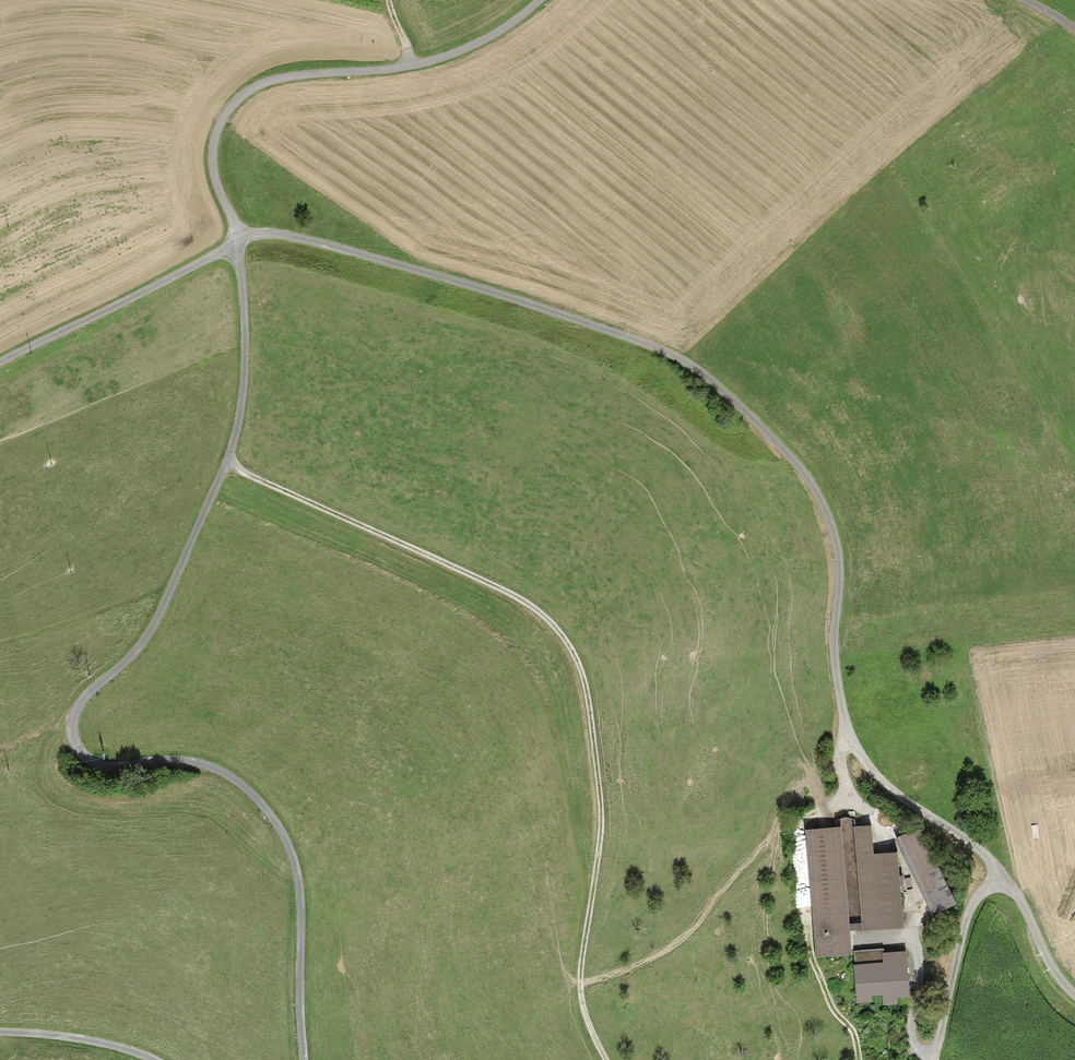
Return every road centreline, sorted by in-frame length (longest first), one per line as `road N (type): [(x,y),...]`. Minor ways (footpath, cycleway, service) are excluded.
road 1 (track): [(538,0),(491,39),(441,59),(275,81),(238,97),(216,127),(209,163),(235,241),(256,233),(313,244),(520,301),(636,341),(711,385),(807,480),(834,537),(837,687),(859,759),(884,787),(979,852),(1018,902),(1059,983),(1074,996)]
road 2 (track): [(0,365),(235,241),(251,317),(232,457),(162,620),(88,698),(73,750),(101,764),(166,757),(220,768),(263,806),(296,865),(305,1059)]
road 3 (track): [(597,1059),(579,1010),(596,793),(587,719),(563,654),(518,600),(232,457)]
road 4 (track): [(1002,879),(971,902),(931,1059)]
road 5 (track): [(154,1059),(96,1042),(0,1032)]

